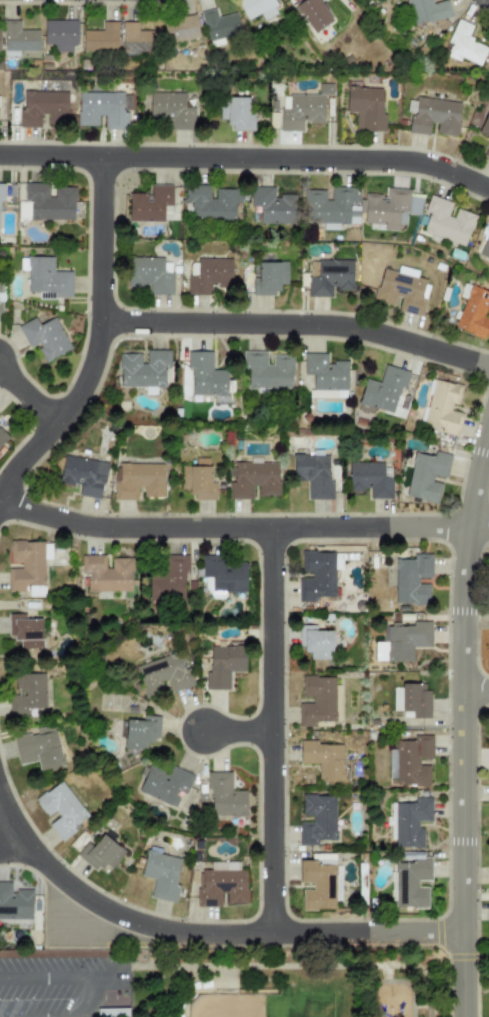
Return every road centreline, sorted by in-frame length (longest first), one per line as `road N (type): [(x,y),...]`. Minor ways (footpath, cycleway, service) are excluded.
road 1 (residential): [(488,428),(468,527),(462,611),(463,1016)]
road 2 (residential): [(0,797),(47,867),(133,923),(209,935),(463,932)]
road 3 (residential): [(0,155),(395,160),(488,189)]
road 4 (residential): [(0,504),(110,528),(488,527)]
road 5 (residential): [(271,934),(271,527)]
road 6 (residential): [(99,322),(335,325),(488,367)]
road 7 (residential): [(101,156),(99,322),(90,367),(71,404),(0,493)]

